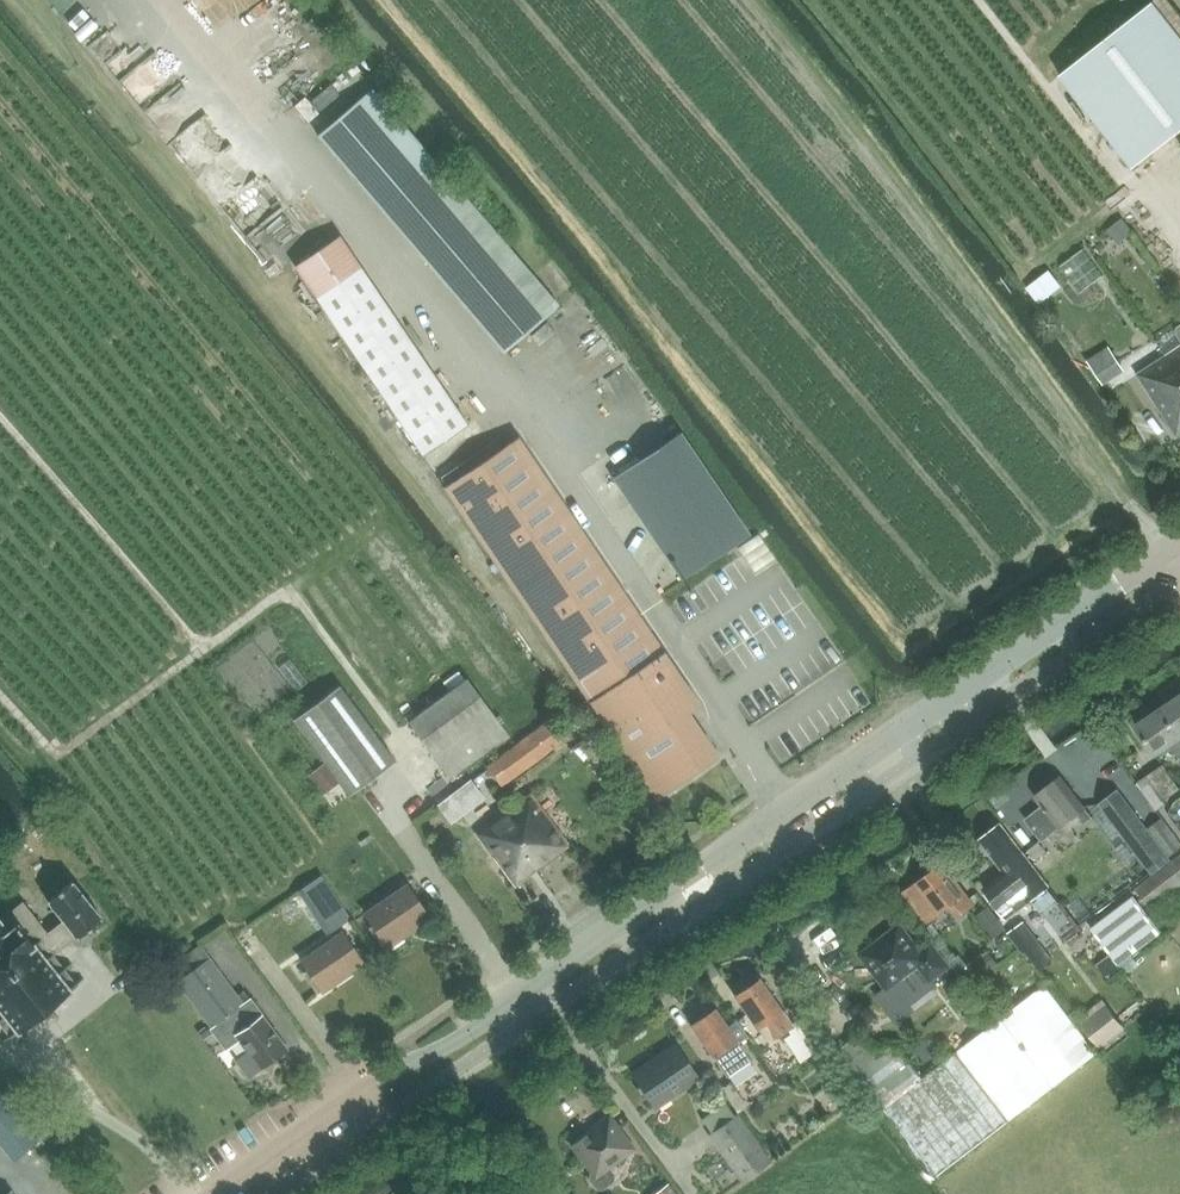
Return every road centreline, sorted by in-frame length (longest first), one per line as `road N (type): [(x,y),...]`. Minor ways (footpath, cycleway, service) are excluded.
road 1 (unclassified): [(788,809),(518,402),(173,0)]
road 2 (track): [(537,1017),(394,816),(418,765),(287,592),(203,648),(0,416)]
road 3 (tertiary): [(221,1193),(788,809)]
road 4 (tertiary): [(788,809),(1162,554)]

